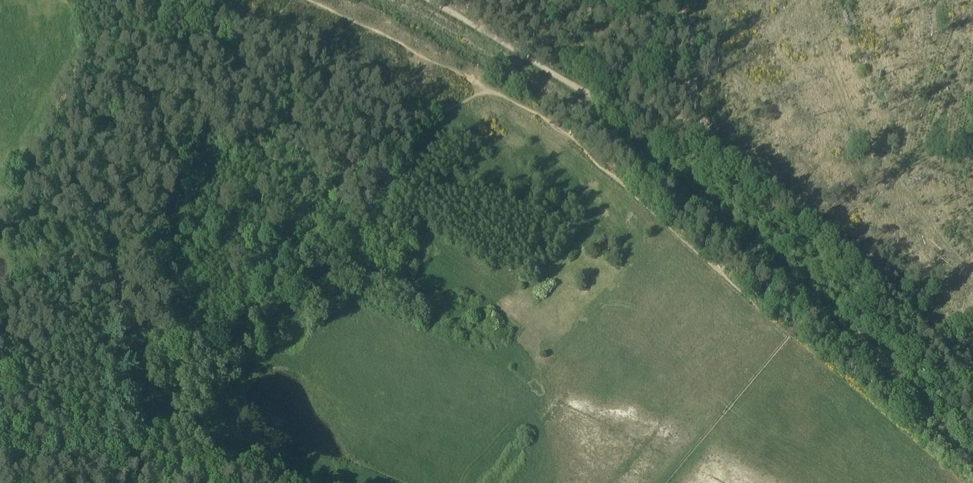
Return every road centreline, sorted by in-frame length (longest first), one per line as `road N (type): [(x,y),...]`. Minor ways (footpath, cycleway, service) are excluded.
road 1 (track): [(428,0),(654,130),(714,145)]
road 2 (track): [(610,104),(697,94),(714,145)]

